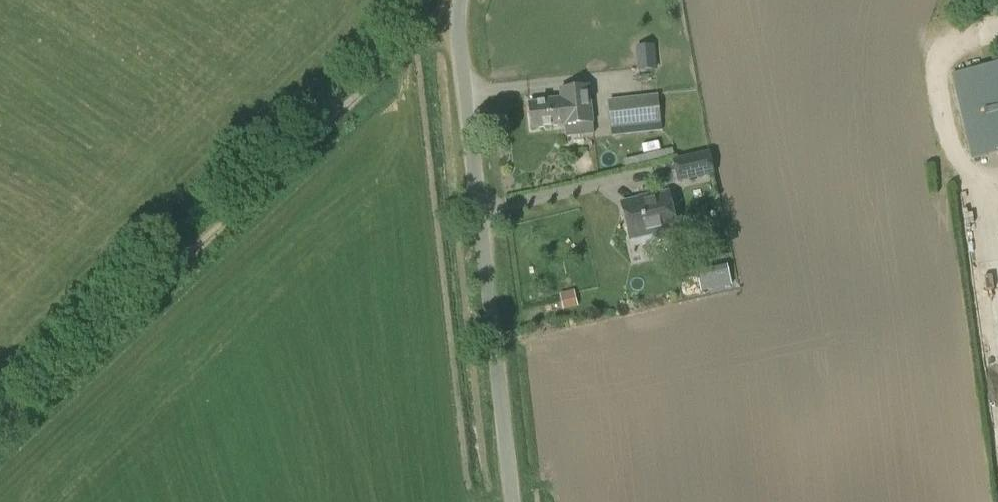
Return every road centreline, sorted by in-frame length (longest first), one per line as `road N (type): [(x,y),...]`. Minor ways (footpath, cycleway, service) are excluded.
road 1 (track): [(456,2),(0,428)]
road 2 (unclassified): [(511,501),(456,0)]

